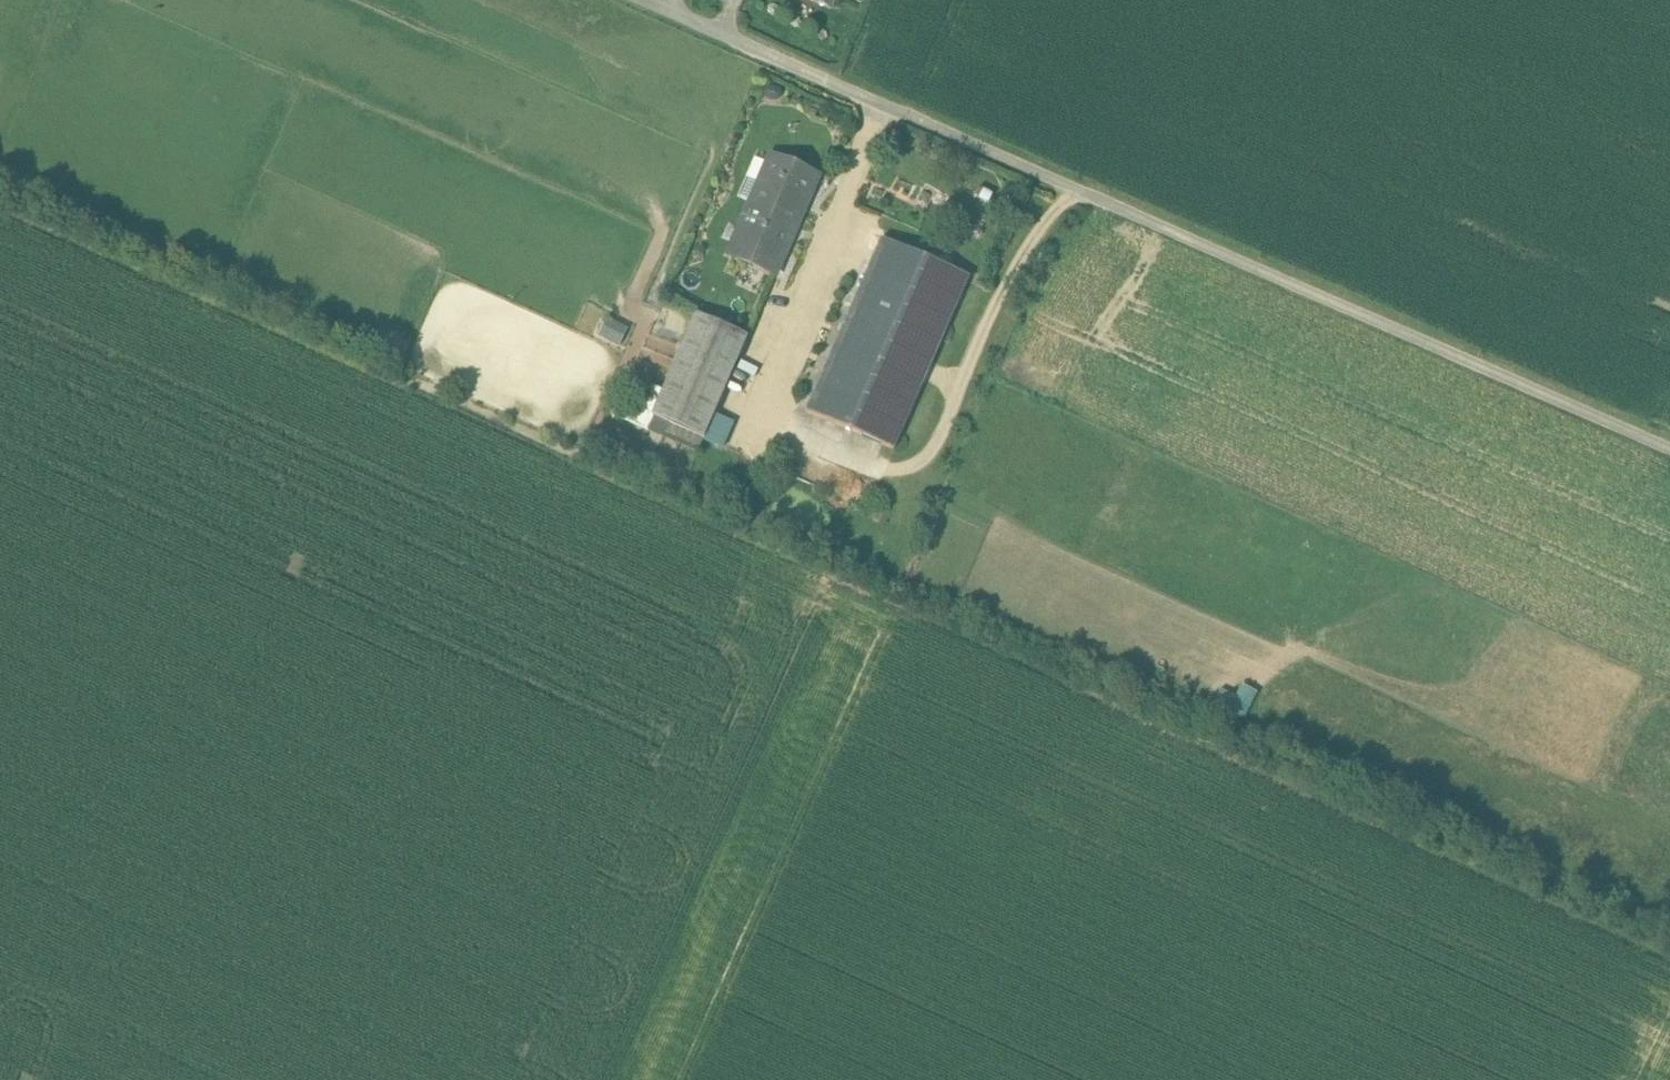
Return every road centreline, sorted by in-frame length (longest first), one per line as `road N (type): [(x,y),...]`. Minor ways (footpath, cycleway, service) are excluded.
road 1 (track): [(1669,439),(662,0)]
road 2 (track): [(887,98),(770,372)]

